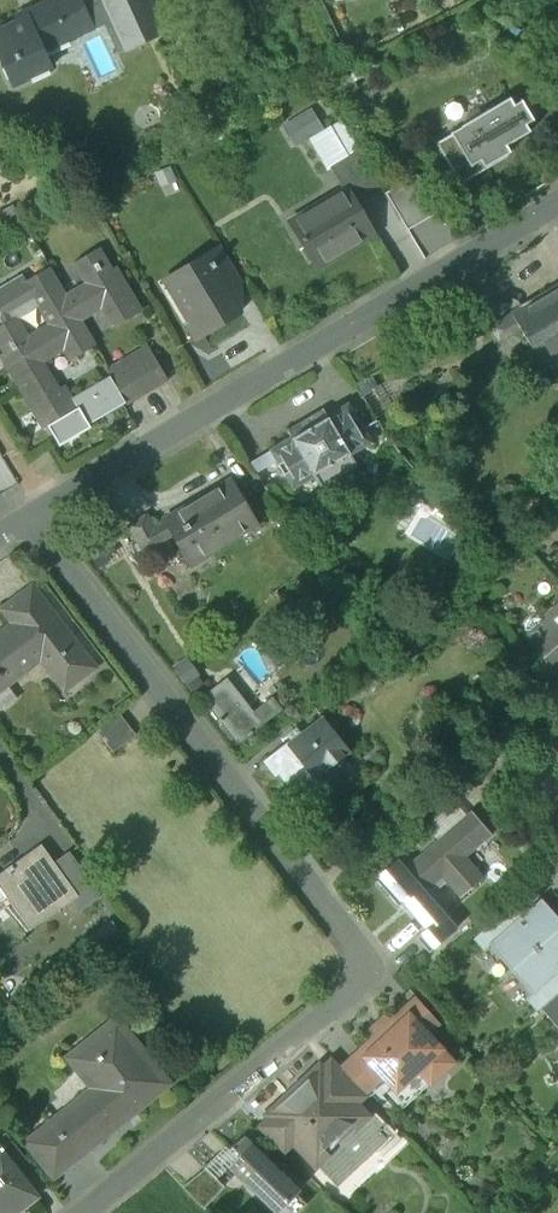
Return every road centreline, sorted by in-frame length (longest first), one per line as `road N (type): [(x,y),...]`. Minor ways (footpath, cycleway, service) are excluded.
road 1 (residential): [(28,515),(369,970),(81,1212)]
road 2 (residential): [(28,515),(557,205)]

